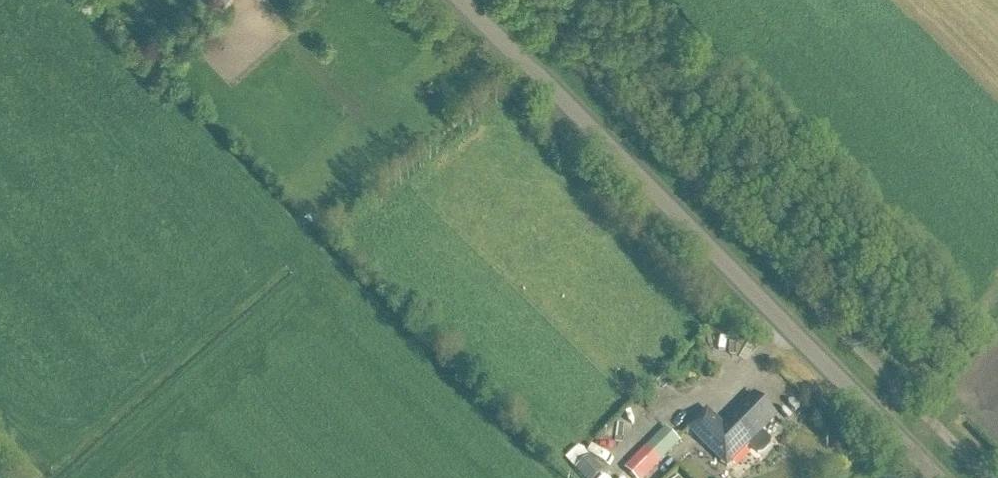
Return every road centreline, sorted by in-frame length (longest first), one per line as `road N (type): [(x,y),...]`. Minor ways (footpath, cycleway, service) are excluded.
road 1 (tertiary): [(937,477),(458,0)]

